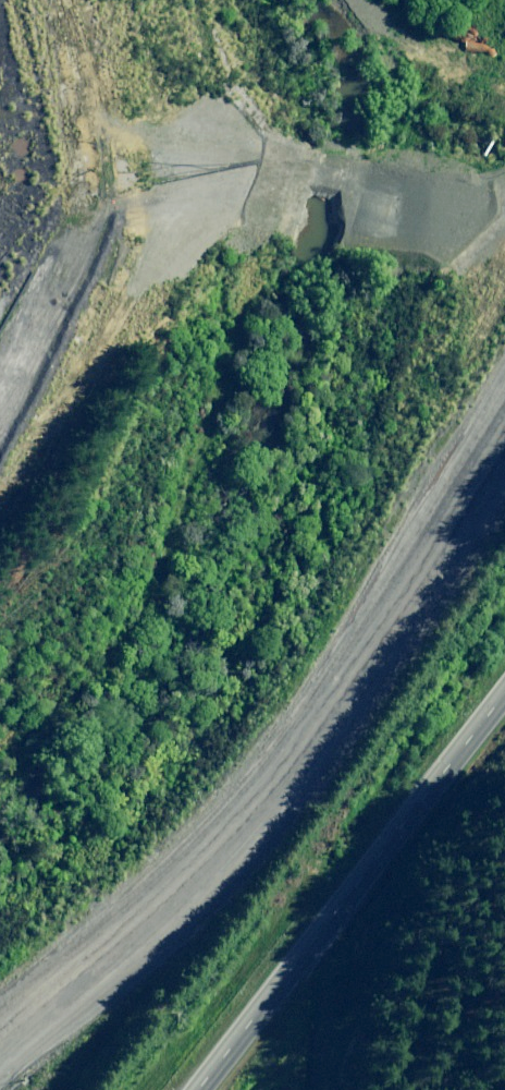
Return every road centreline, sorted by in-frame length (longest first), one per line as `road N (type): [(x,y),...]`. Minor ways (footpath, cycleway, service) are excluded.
road 1 (tertiary): [(0,1048),(261,806),(341,697),(504,436)]
road 2 (tertiary): [(198,1089),(504,693)]
road 3 (unclassified): [(0,416),(90,209)]

